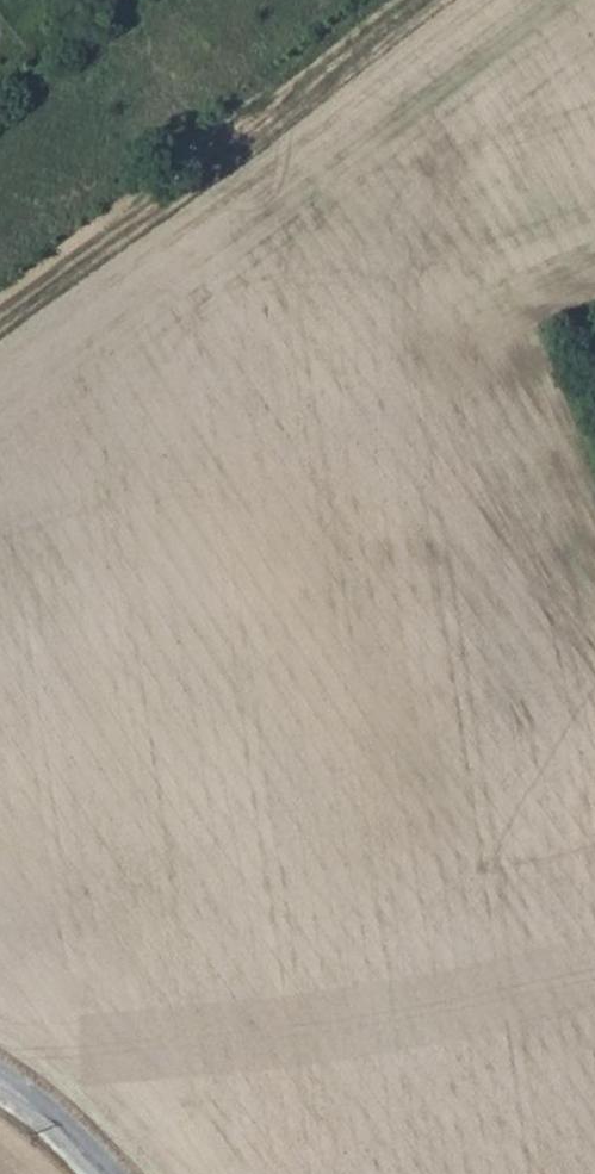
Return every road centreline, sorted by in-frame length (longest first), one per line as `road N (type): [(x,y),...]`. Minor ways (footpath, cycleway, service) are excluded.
road 1 (tertiary): [(0,1077),(107,1173)]

